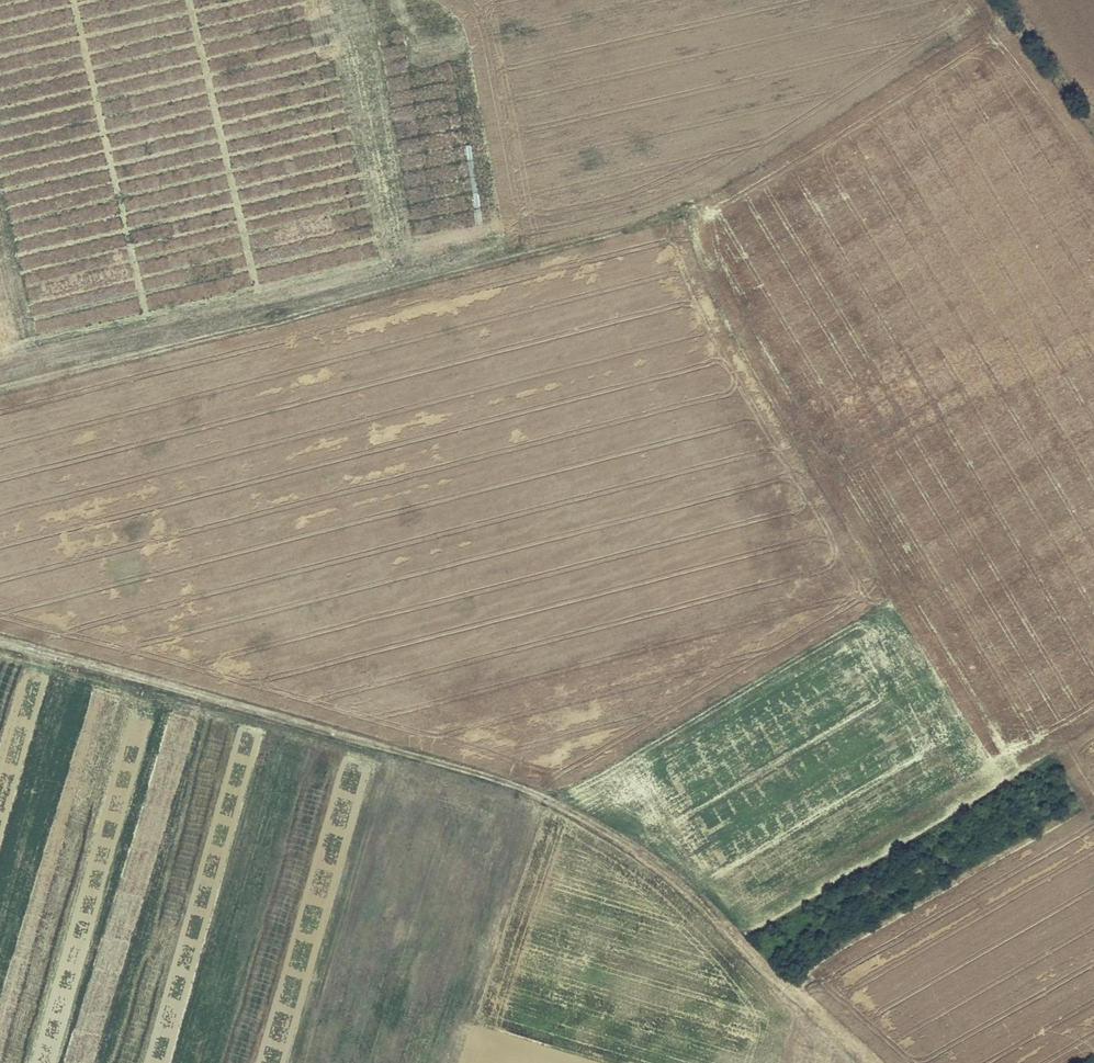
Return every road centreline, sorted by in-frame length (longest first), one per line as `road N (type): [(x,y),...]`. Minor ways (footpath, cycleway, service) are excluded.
road 1 (track): [(0,639),(521,789),(657,866),(860,1062)]

